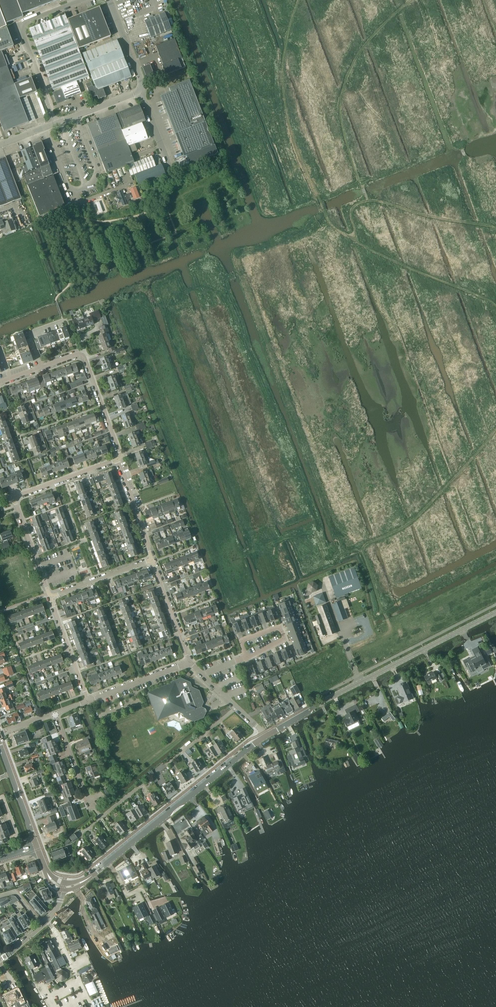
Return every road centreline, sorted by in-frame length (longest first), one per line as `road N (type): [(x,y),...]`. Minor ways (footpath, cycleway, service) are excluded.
road 1 (secondary): [(267,736),(495,613)]
road 2 (secondary): [(62,890),(80,884),(267,736)]
road 3 (unclassified): [(87,0),(20,26),(56,124)]
road 4 (unclassified): [(77,117),(96,174),(77,192),(45,128)]
road 5 (residential): [(42,367),(84,356),(118,459)]

